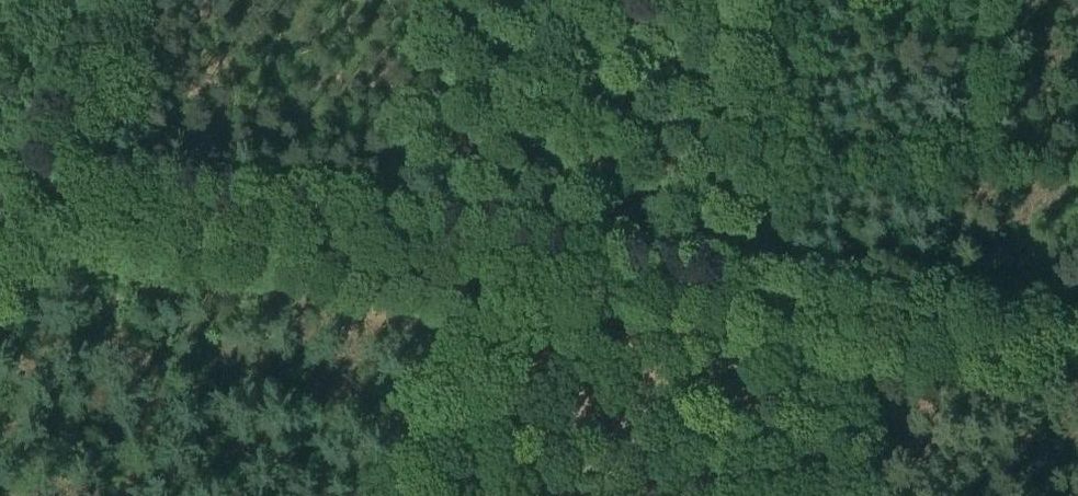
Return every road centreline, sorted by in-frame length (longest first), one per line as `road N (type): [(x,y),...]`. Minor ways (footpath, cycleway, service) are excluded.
road 1 (track): [(0,234),(29,194),(67,181),(1077,359)]

